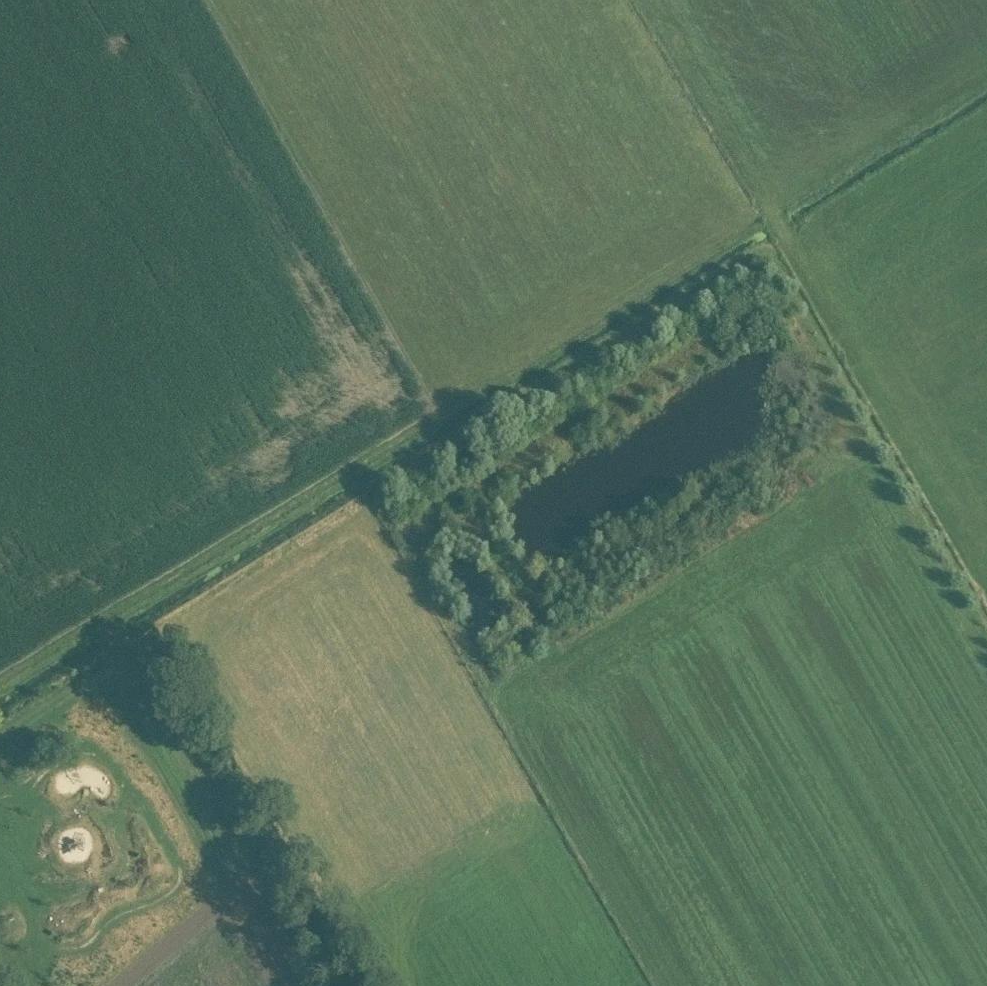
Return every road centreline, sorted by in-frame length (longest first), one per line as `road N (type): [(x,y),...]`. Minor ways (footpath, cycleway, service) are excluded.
road 1 (track): [(0,717),(131,636)]

